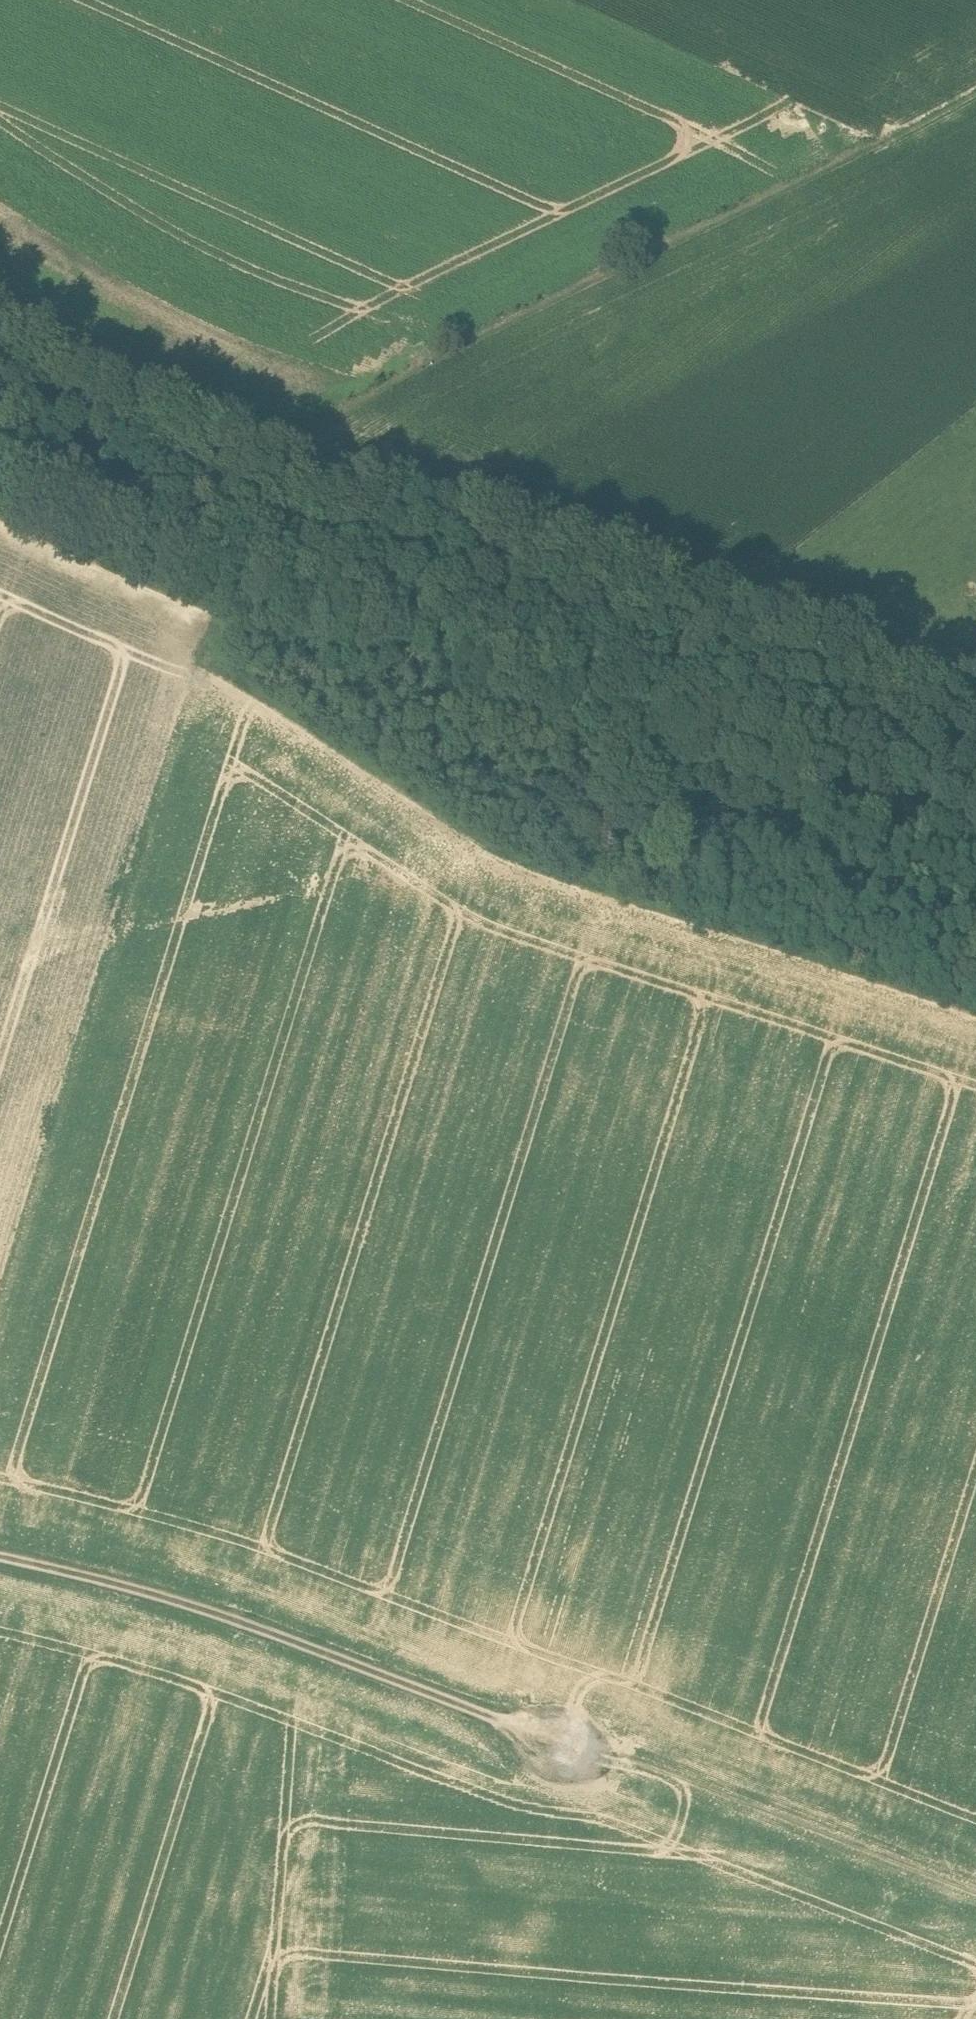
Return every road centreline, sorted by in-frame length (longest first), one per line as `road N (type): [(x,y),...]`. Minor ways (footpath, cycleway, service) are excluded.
road 1 (track): [(975,90),(396,392),(308,429)]
road 2 (track): [(562,1742),(202,1609),(0,1556)]

